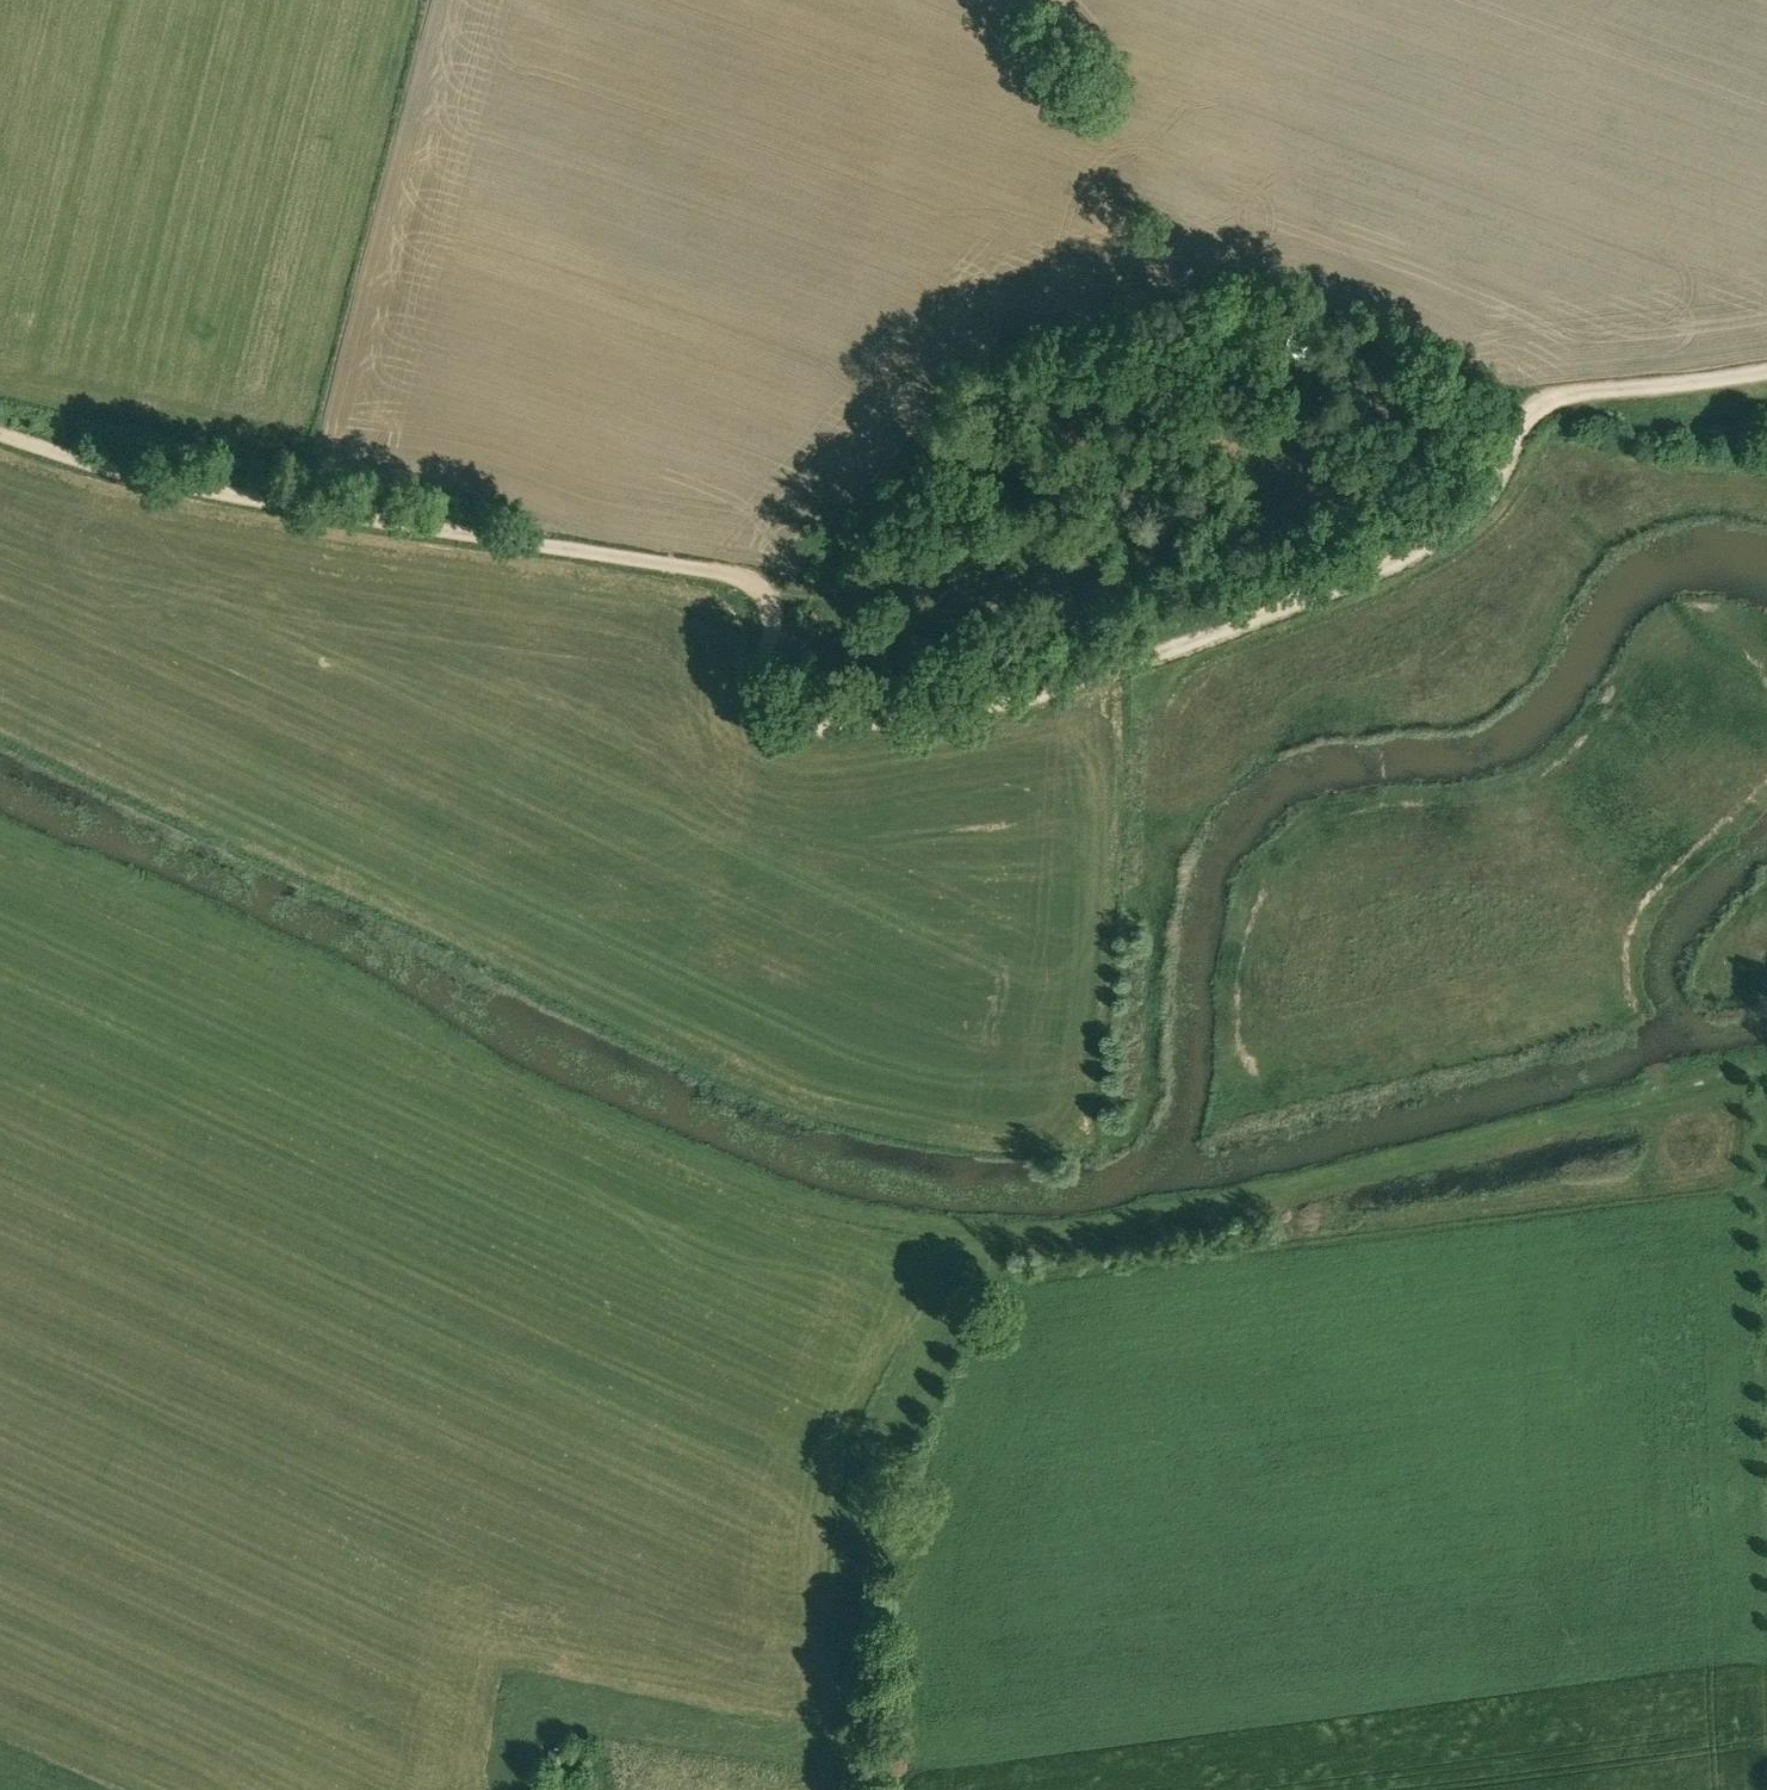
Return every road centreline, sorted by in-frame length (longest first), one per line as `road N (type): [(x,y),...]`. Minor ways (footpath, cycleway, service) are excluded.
road 1 (track): [(1766,370),(1557,398),(1528,418),(1487,494),(1442,536),(1207,633),(1053,689),(980,706),(787,724),(769,713),(759,684),(773,593)]
road 2 (track): [(773,593),(701,569),(239,499),(0,433)]

